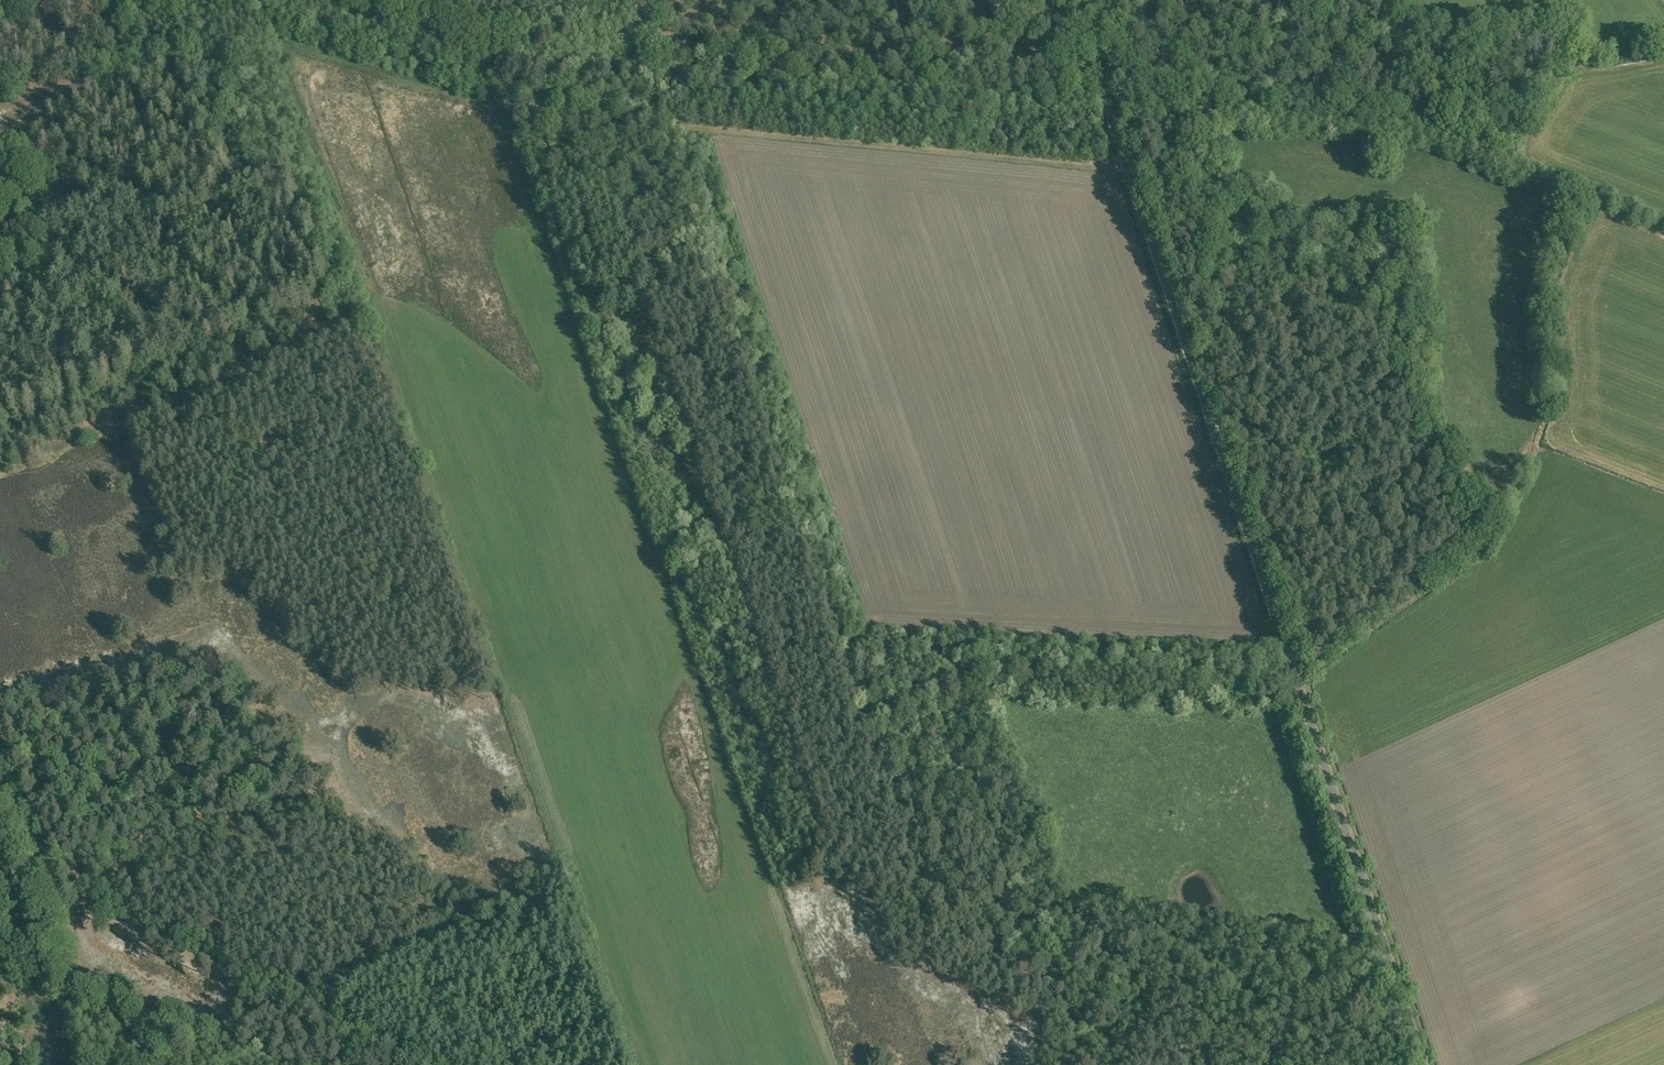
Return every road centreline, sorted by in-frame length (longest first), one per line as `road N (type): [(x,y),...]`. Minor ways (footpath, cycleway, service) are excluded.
road 1 (unclassified): [(1424,1064),(1072,0)]
road 2 (track): [(387,1064),(61,891),(40,868),(0,767)]

